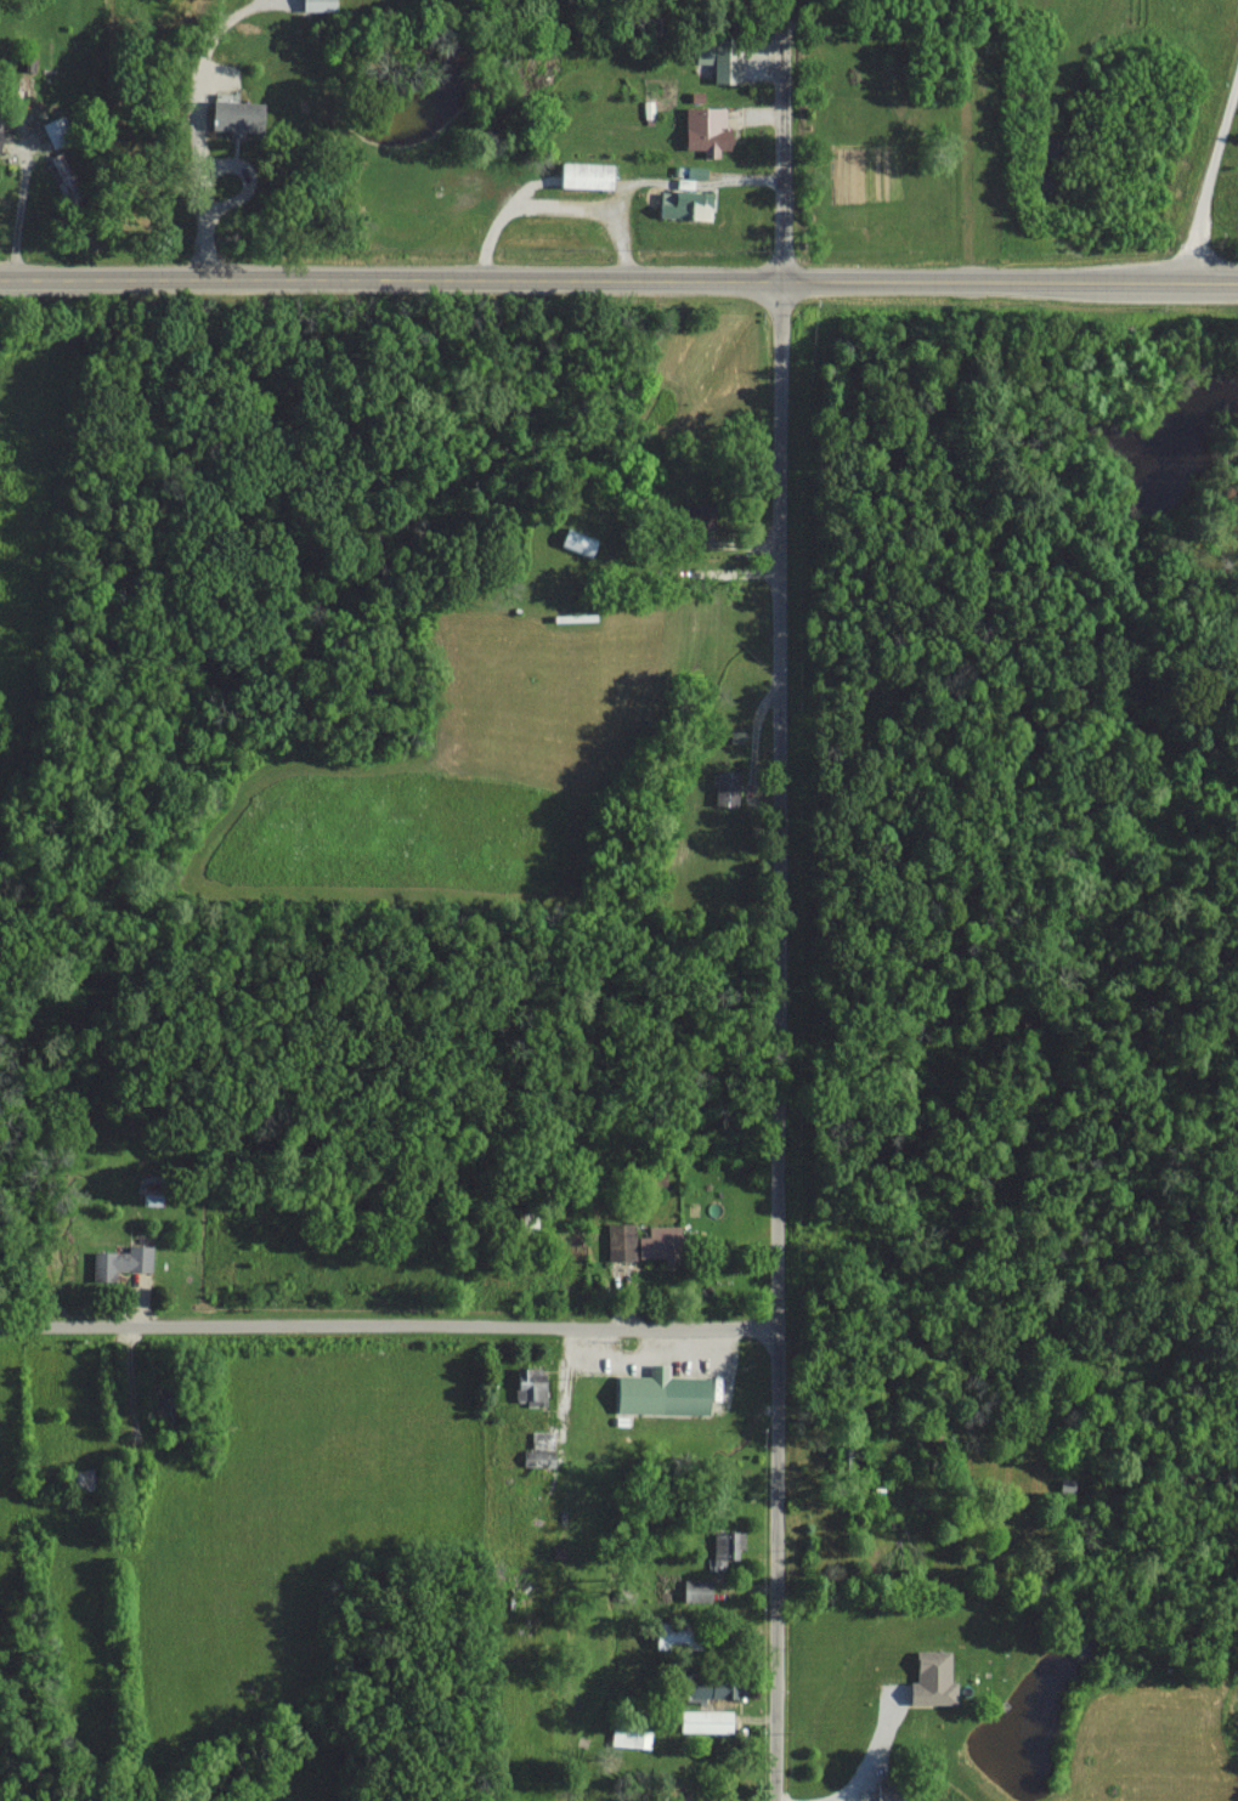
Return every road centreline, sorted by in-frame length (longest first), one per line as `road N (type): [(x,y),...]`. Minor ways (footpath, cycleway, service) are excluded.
road 1 (residential): [(781,1800),(782,0)]
road 2 (secondary): [(1237,282),(0,277)]
road 3 (residential): [(0,1325),(784,1327)]

